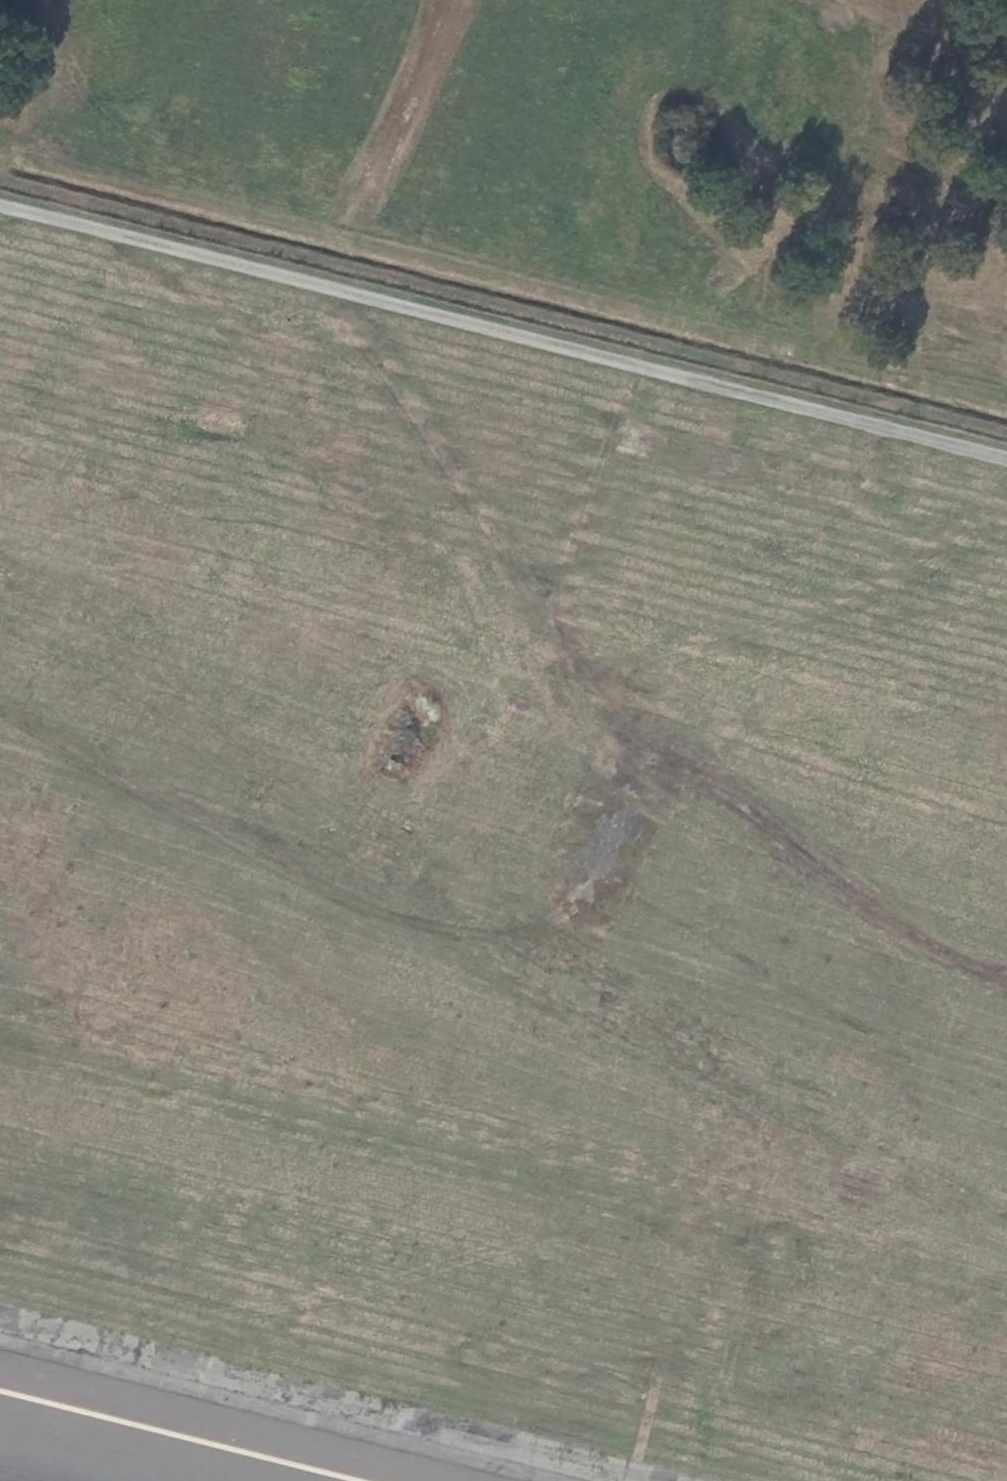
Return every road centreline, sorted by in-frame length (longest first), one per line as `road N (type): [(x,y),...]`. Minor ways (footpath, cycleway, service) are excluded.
road 1 (track): [(1006,565),(680,702),(651,725),(603,876),(566,911),(517,937),(435,930),(368,910),(0,687)]
road 2 (track): [(1006,978),(946,960),(844,897),(552,637),(334,288)]

